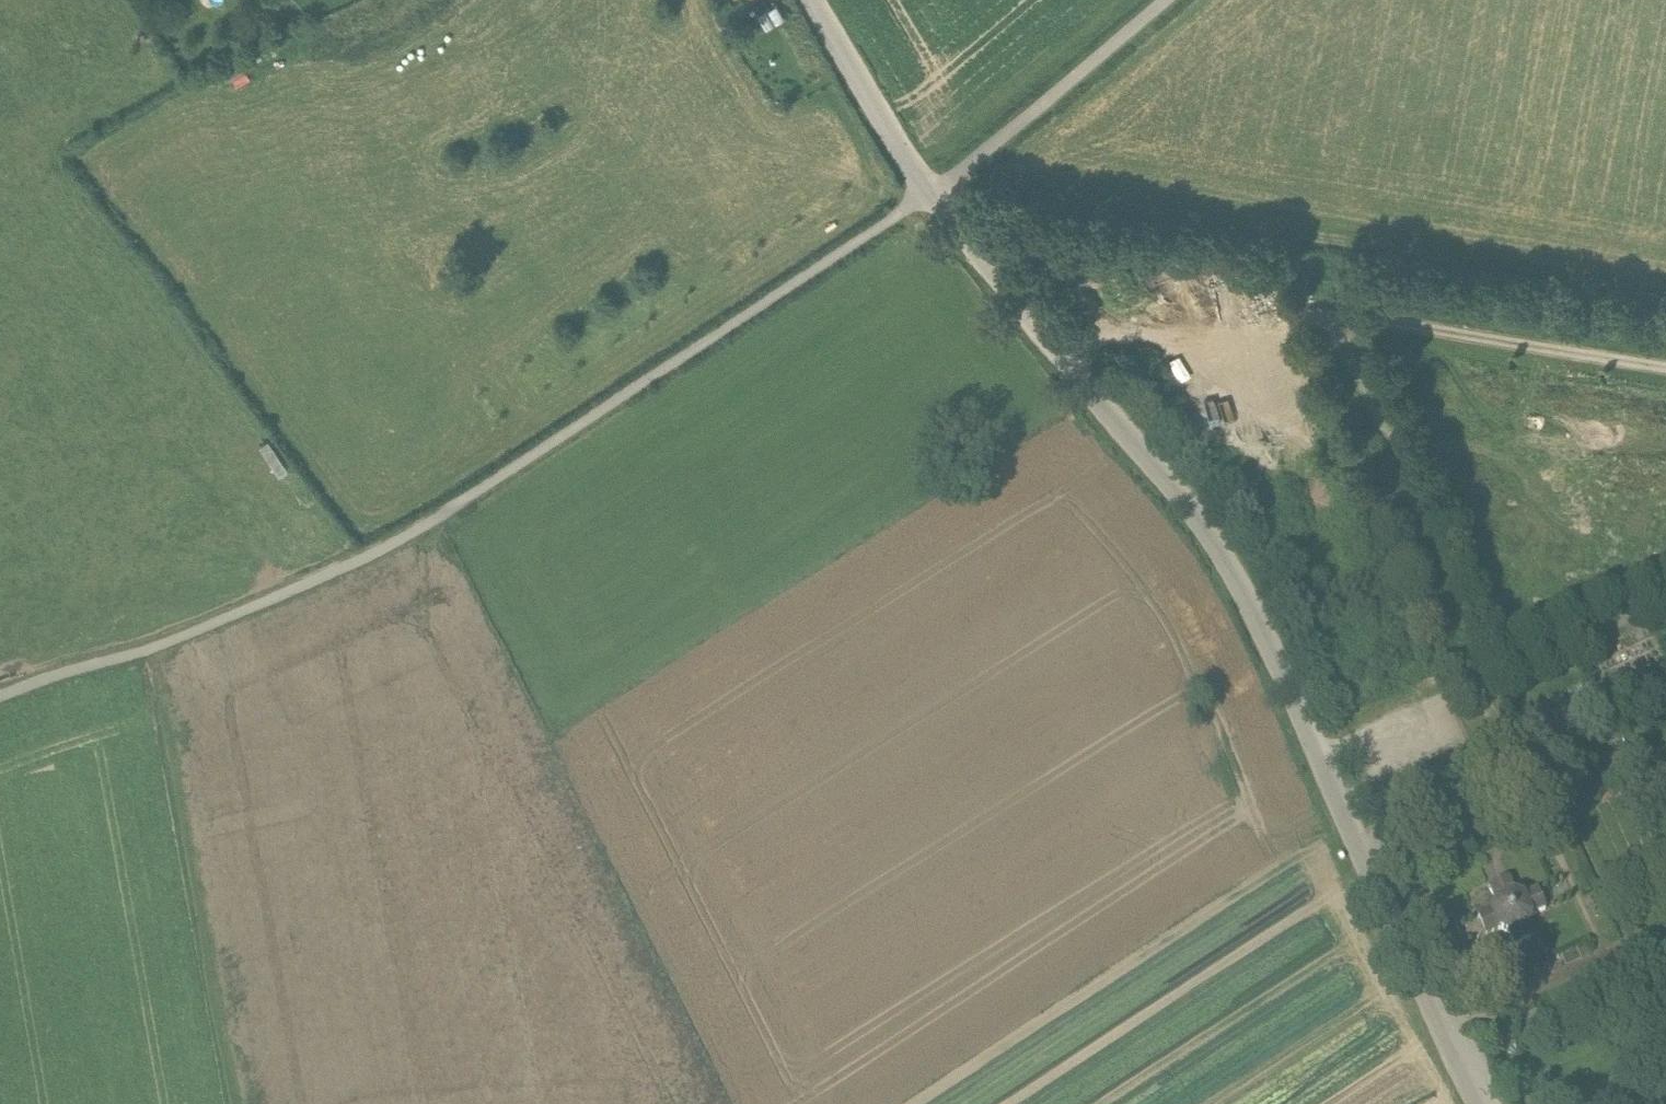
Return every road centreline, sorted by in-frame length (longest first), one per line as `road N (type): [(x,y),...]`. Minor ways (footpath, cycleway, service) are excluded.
road 1 (residential): [(1428,1007),(1256,621),(1190,510),(930,195),(811,0)]
road 2 (track): [(0,698),(179,642),(422,528),(930,195)]
road 3 (track): [(945,182),(1665,292)]
road 4 (track): [(238,1103),(159,648)]
road 5 (track): [(1163,0),(930,195)]

